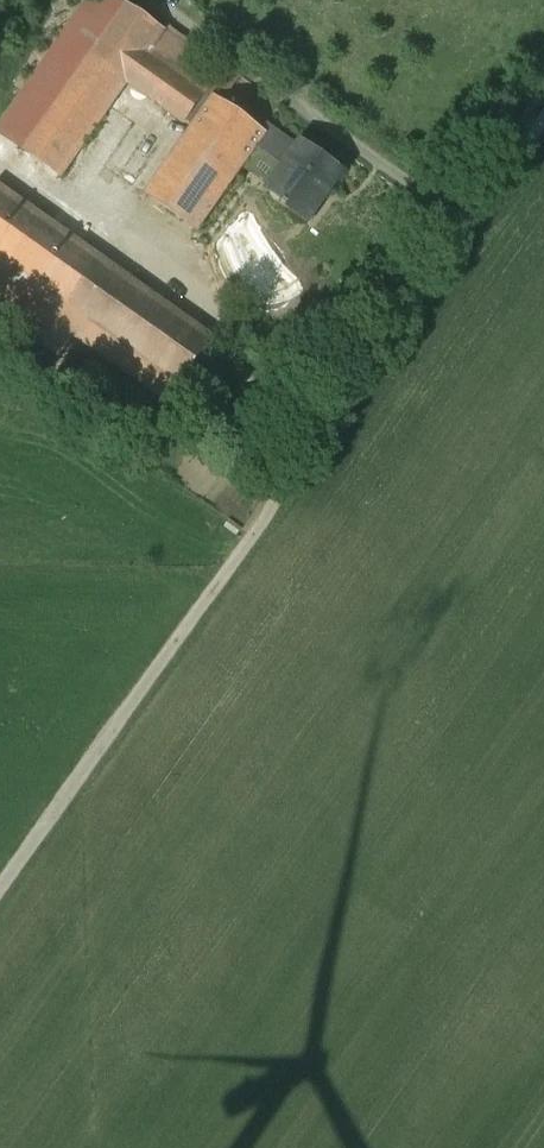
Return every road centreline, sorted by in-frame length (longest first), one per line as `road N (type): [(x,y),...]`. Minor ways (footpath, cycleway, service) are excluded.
road 1 (track): [(543,118),(0,886)]

